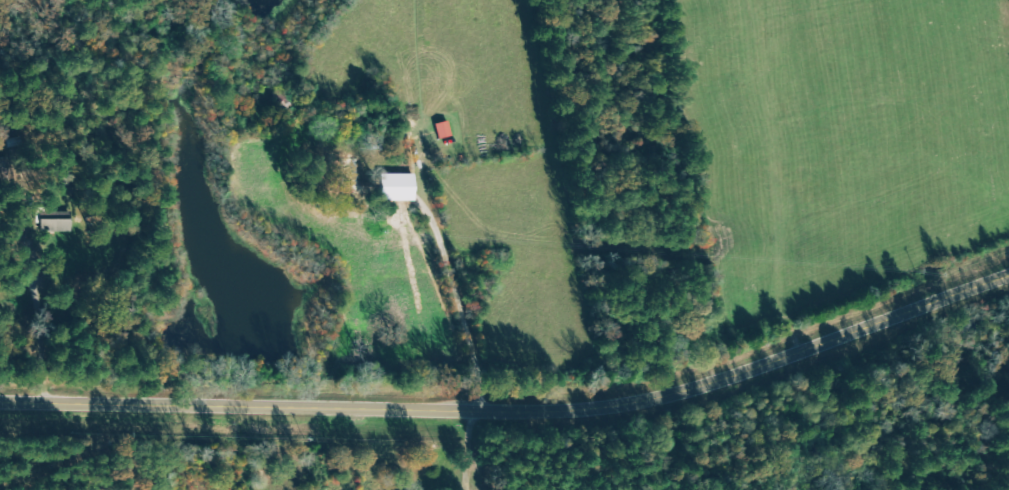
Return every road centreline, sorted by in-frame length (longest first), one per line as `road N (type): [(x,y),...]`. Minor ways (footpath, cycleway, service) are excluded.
road 1 (tertiary): [(1008,272),(731,373),(586,408),(0,398)]

